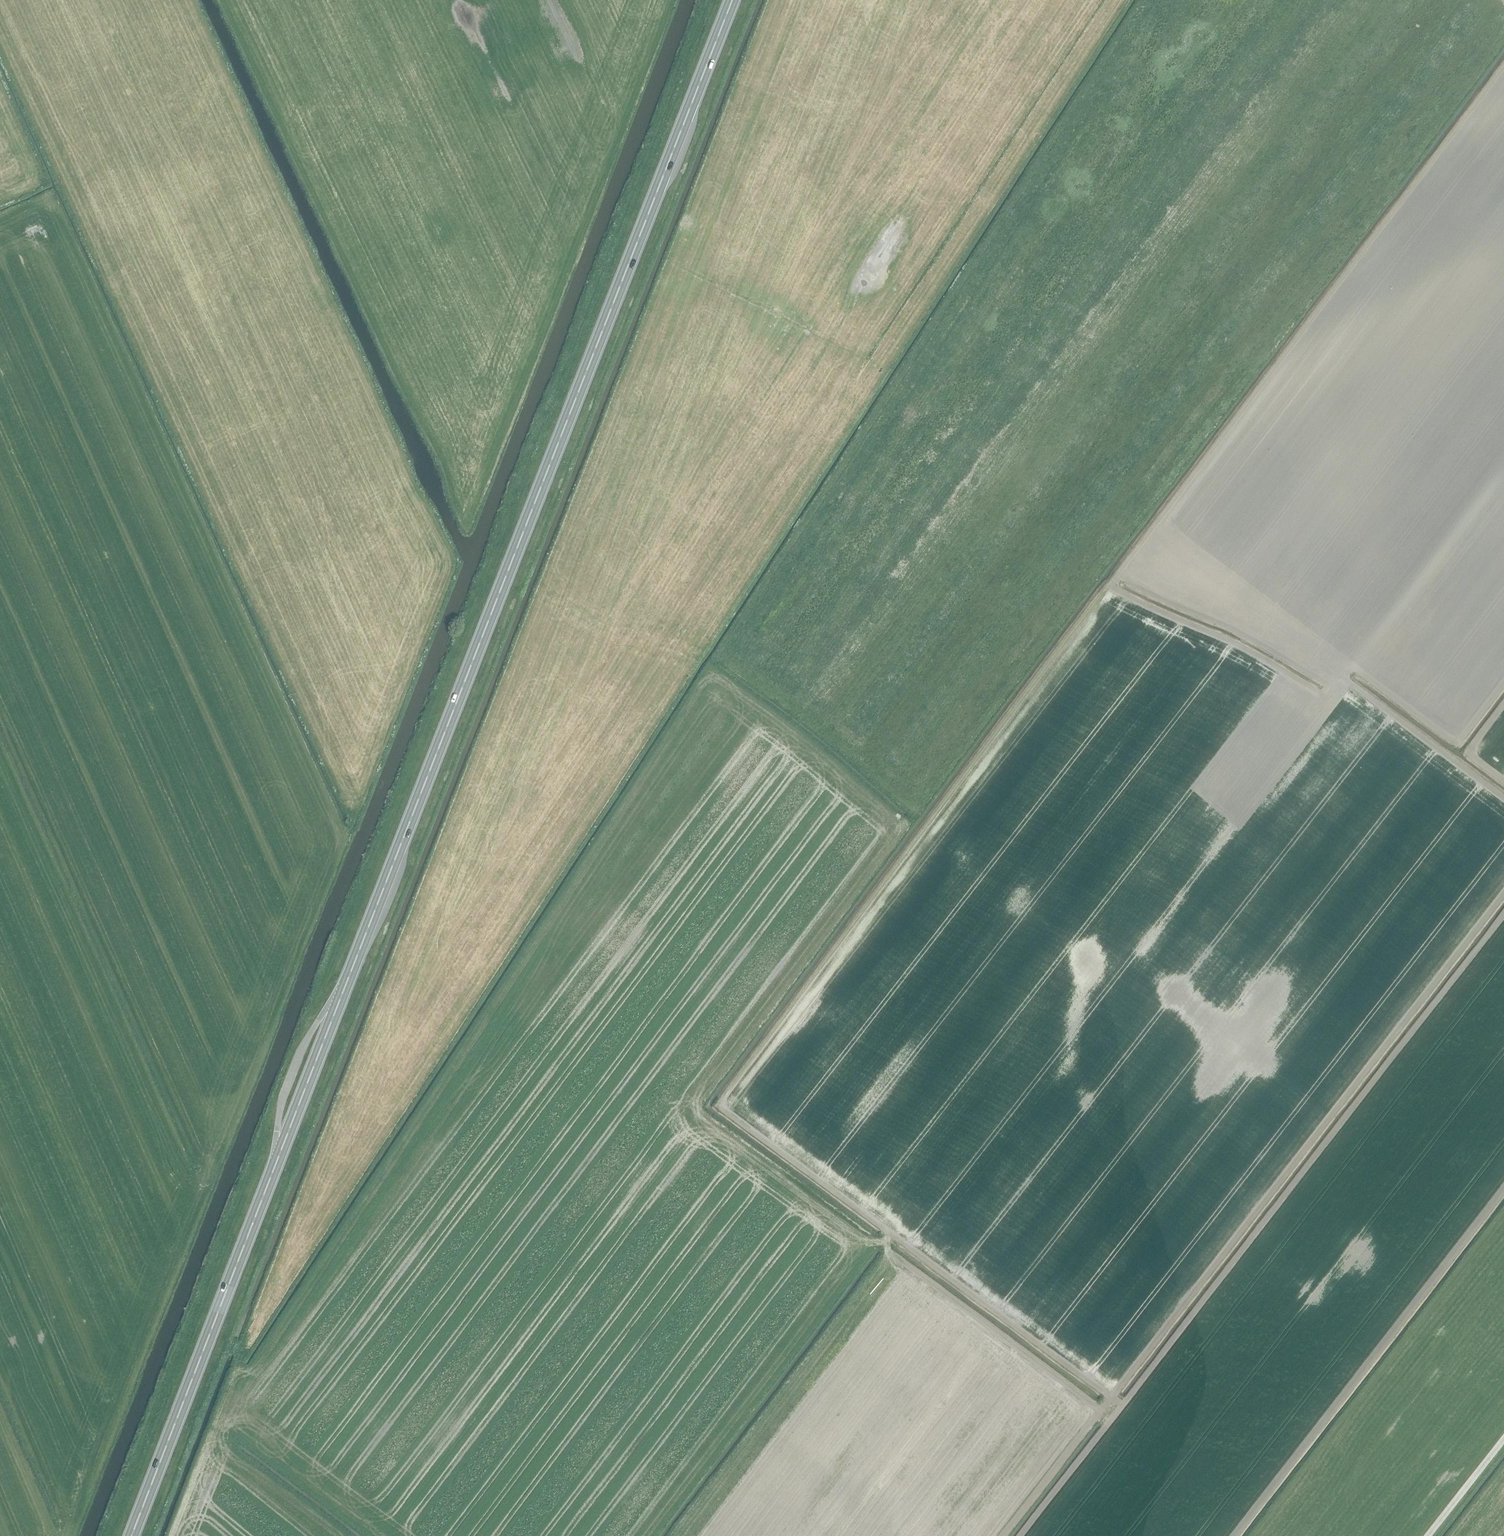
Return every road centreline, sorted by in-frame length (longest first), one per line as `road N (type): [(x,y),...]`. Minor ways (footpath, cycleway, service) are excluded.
road 1 (trunk): [(133,1535),(731,0)]

